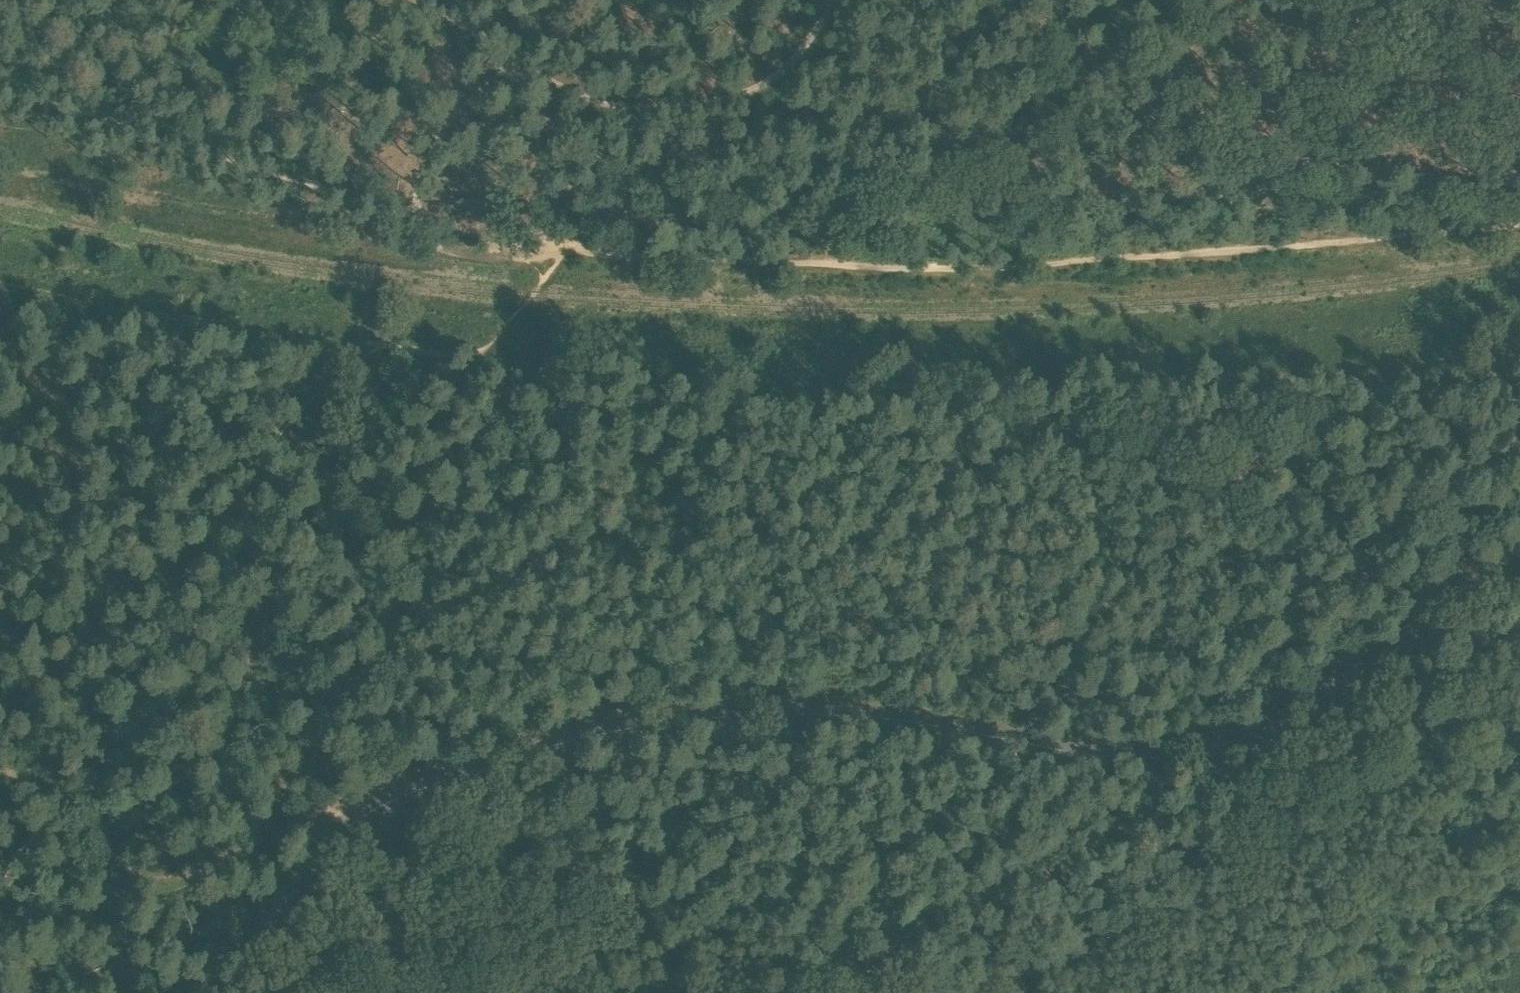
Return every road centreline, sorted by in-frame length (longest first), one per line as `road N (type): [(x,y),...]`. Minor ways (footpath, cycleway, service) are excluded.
road 1 (unclassified): [(232,992),(335,839),(368,814),(476,771),(572,742),(762,715),(875,717),(1103,756),(1193,752),(1259,730),(1346,683),(1519,567)]
road 2 (track): [(499,48),(579,97),(656,108),(723,100),(790,71),(833,0)]
road 3 (track): [(294,891),(263,878),(205,878),(0,935)]

